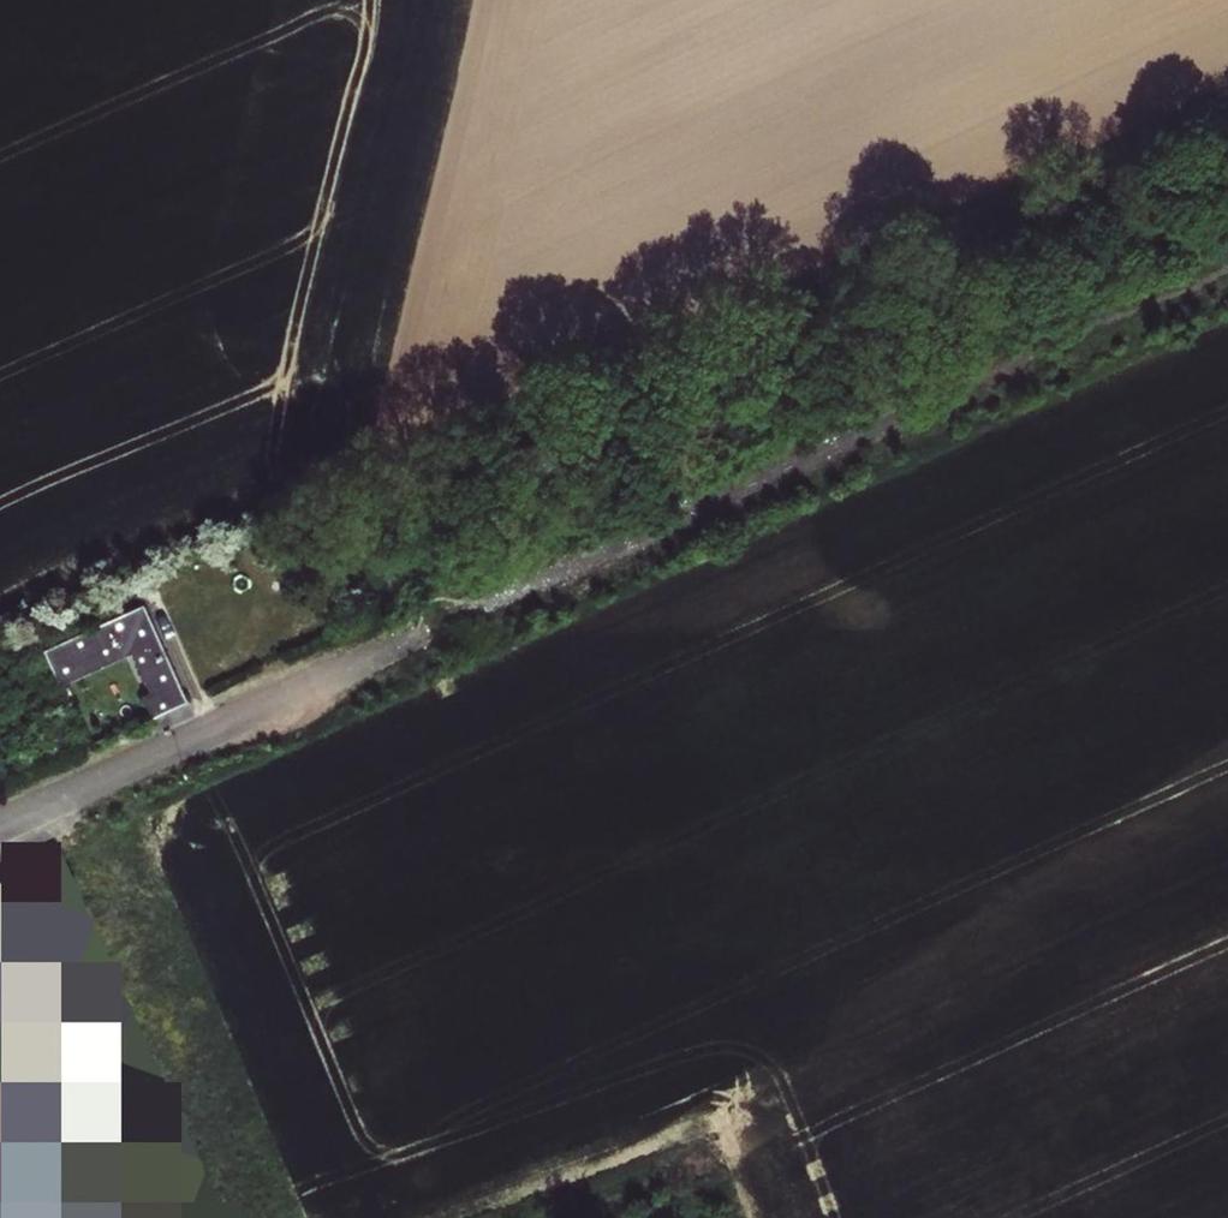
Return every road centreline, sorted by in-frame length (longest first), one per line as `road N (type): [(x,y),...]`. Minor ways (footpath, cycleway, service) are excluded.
road 1 (unclassified): [(0,830),(1227,281)]

